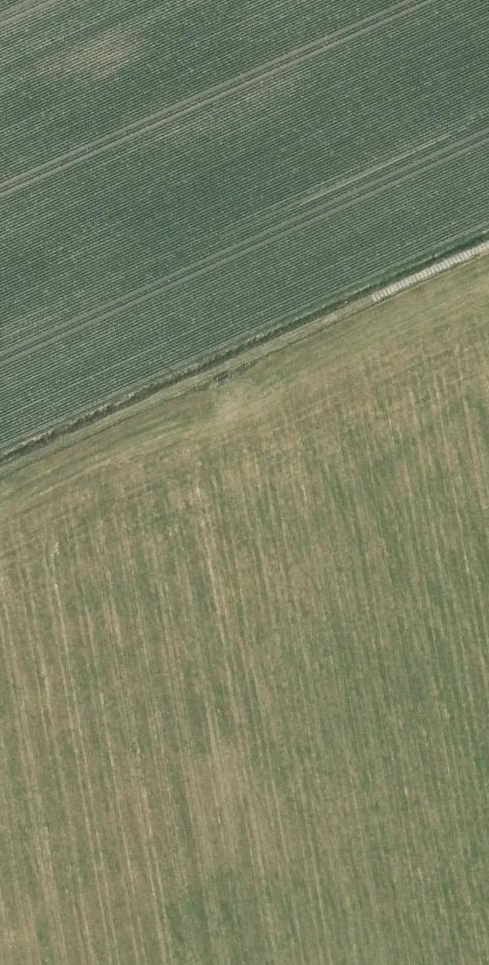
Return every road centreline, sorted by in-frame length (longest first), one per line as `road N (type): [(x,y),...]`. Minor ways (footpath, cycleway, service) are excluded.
road 1 (track): [(0,471),(488,247)]

